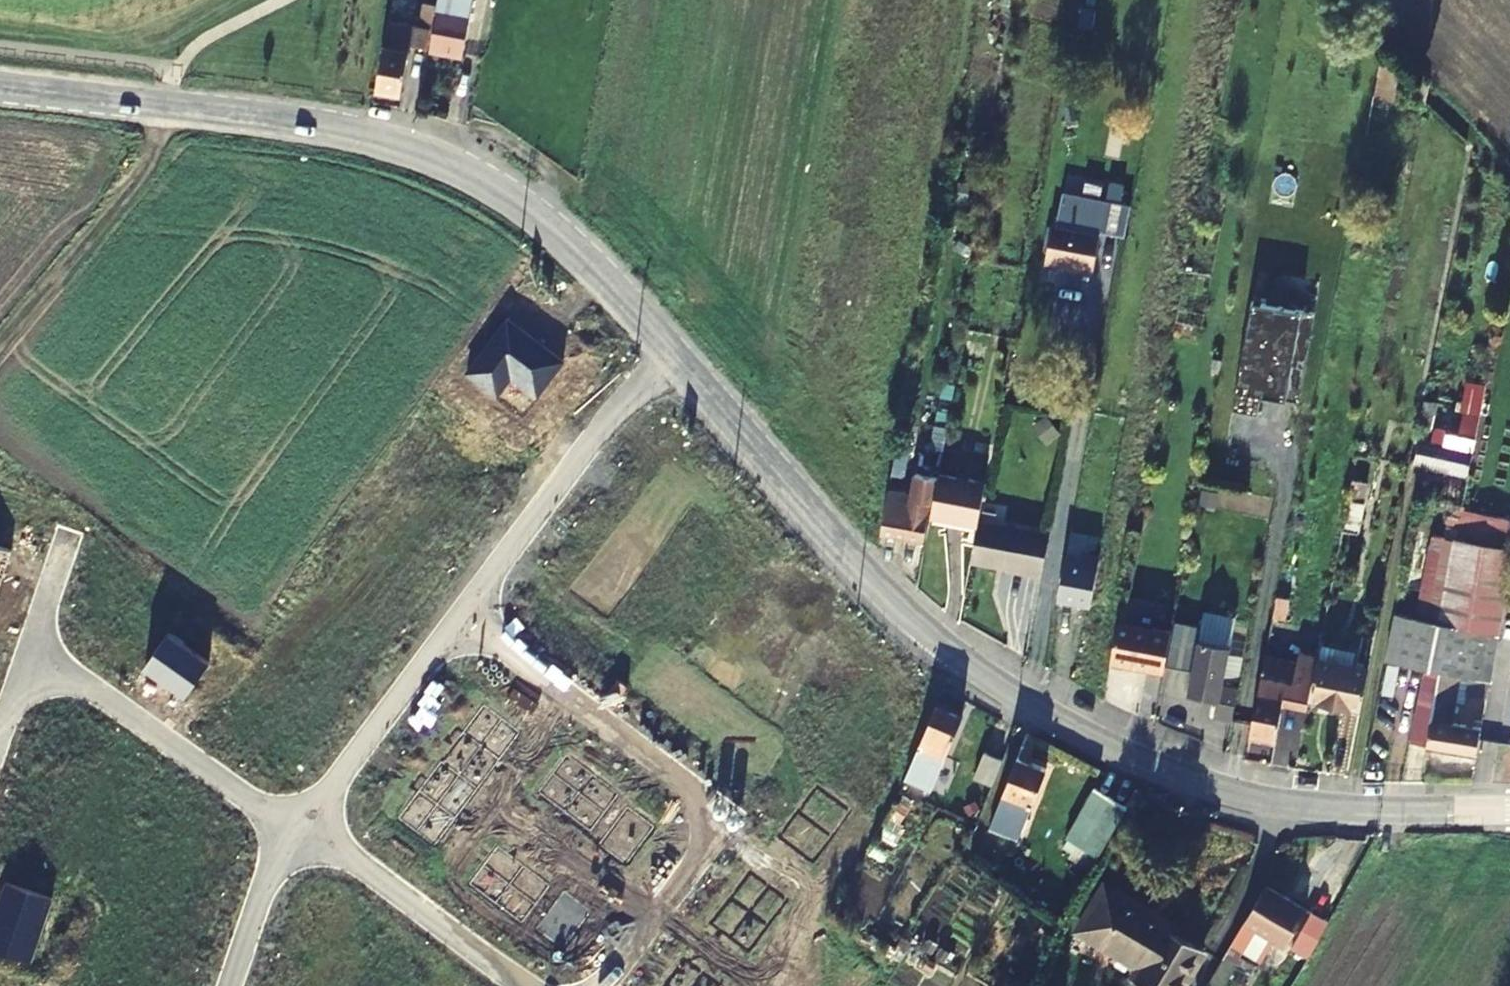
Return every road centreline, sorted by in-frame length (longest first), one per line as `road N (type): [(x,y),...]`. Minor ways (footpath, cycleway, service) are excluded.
road 1 (tertiary): [(1509,820),(1272,808),(1173,775),(1038,701),(945,648),(663,348)]
road 2 (residential): [(460,614),(681,777),(700,804),(703,853),(599,985)]
road 3 (tertiary): [(0,92),(370,135)]
road 4 (tertiary): [(663,348),(541,218),(454,164),(370,135)]
road 5 (residential): [(663,348),(460,614)]
road 6 (residential): [(29,648),(298,826)]
road 7 (residential): [(298,826),(518,985)]
road 8 (residential): [(460,614),(298,826)]
road 9 (residential): [(298,826),(260,894),(228,985)]

